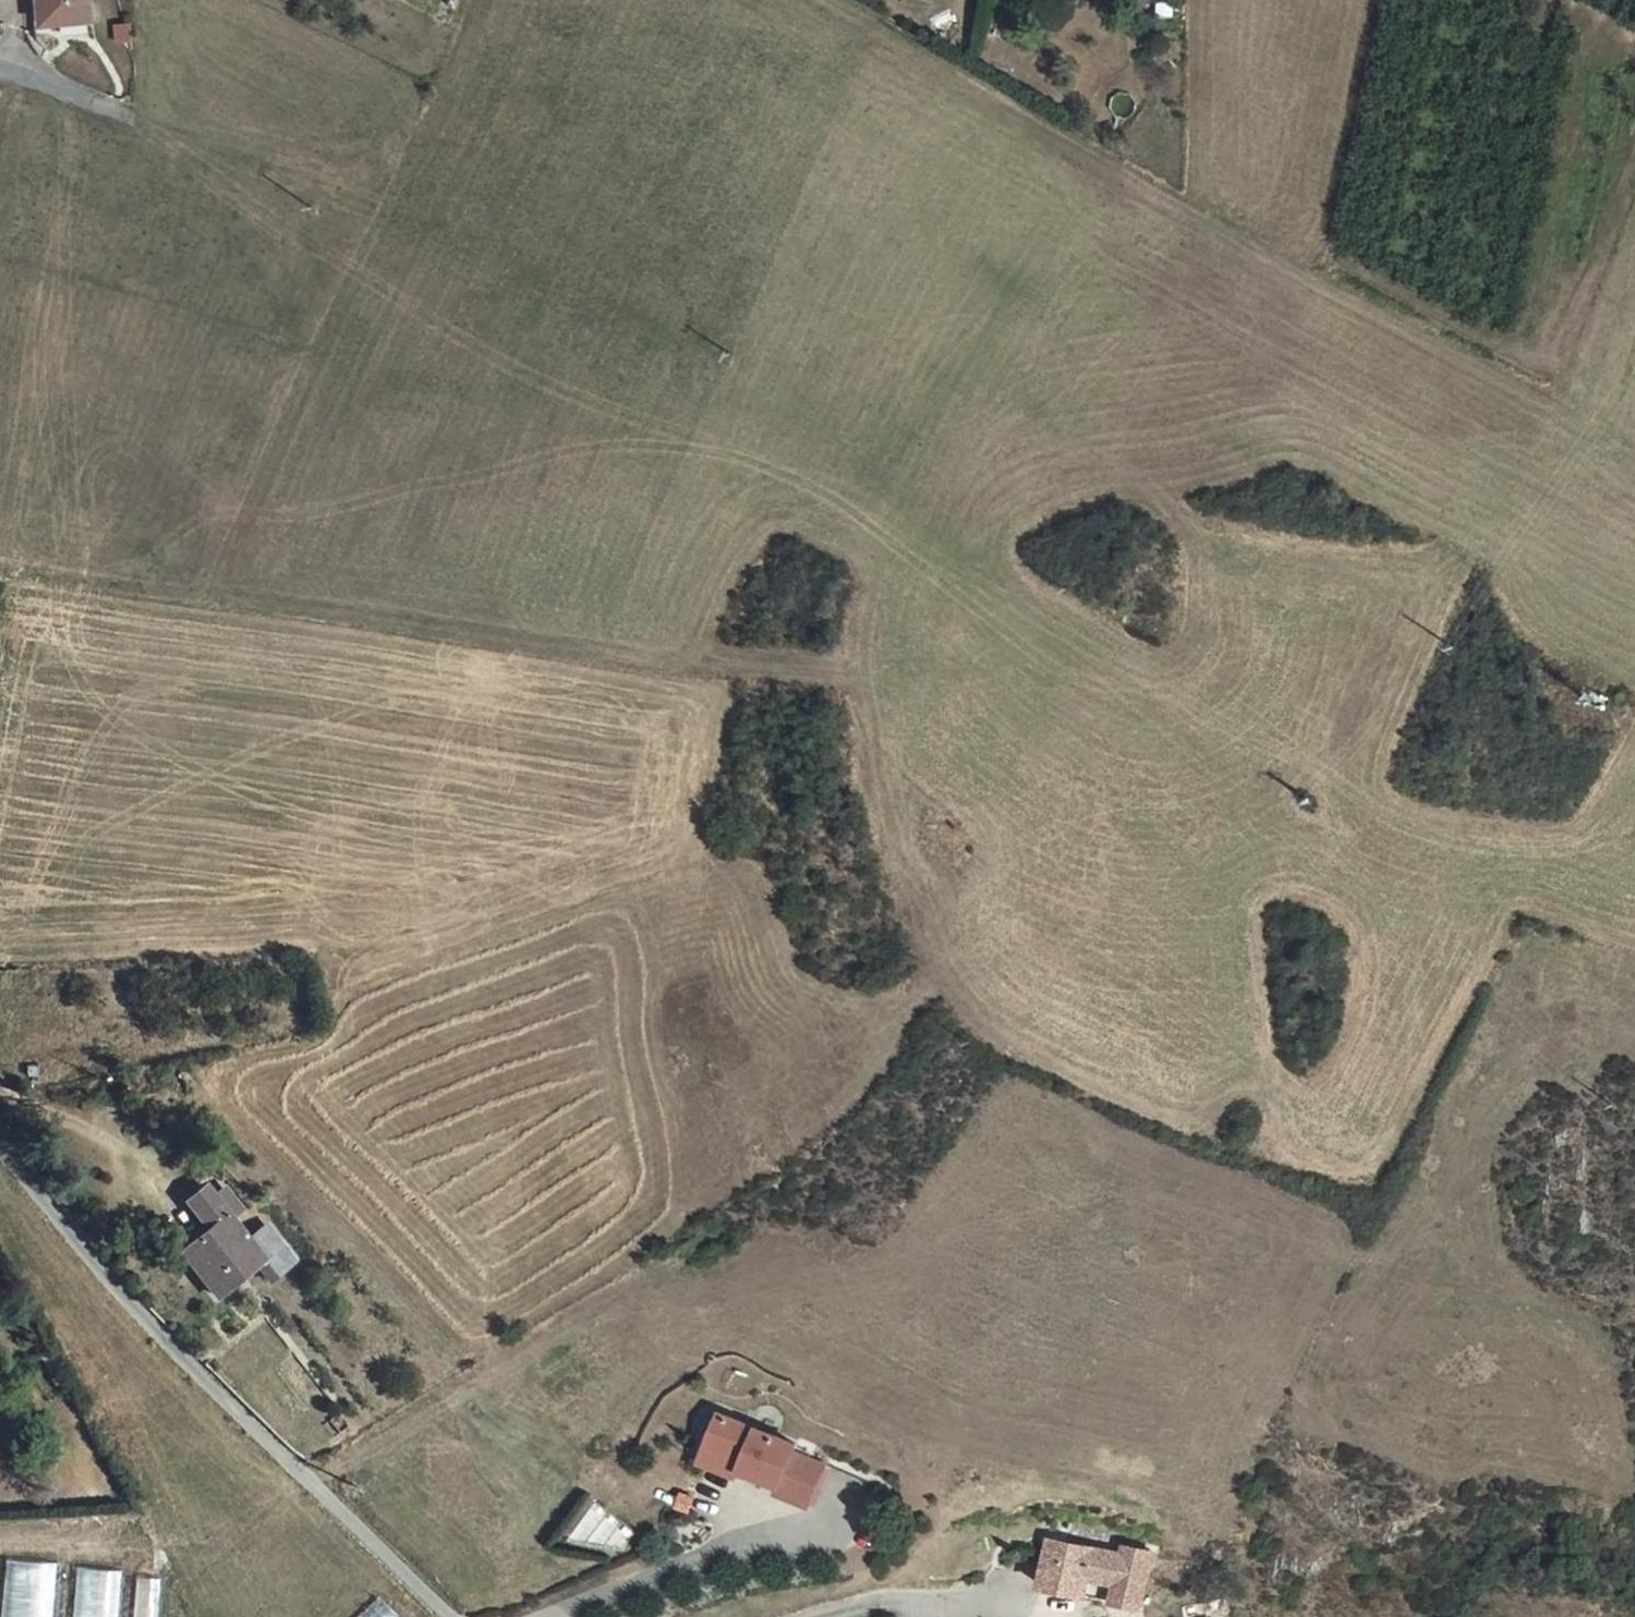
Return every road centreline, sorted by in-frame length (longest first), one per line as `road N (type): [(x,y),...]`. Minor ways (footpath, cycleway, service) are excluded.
road 1 (unclassified): [(0,1152),(55,1224),(445,1616)]

